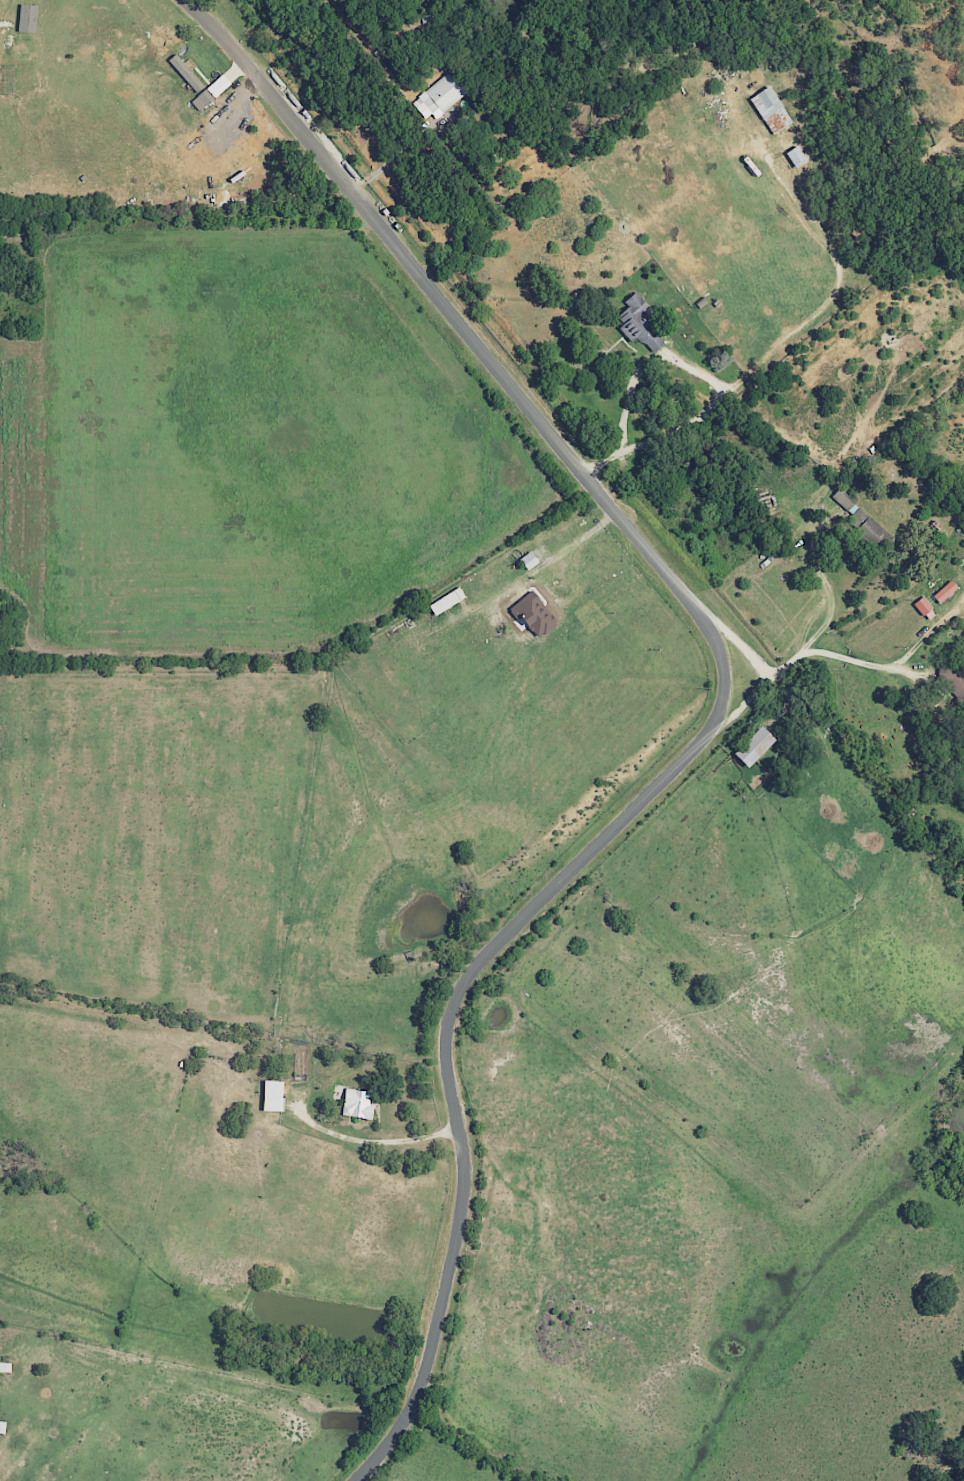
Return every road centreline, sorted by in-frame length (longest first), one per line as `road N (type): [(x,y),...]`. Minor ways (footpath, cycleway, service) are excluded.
road 1 (residential): [(189,0),(695,608),(719,641),(726,682),(713,730),(464,983),(447,1051),(466,1201),(422,1383),(398,1430),(355,1480)]

